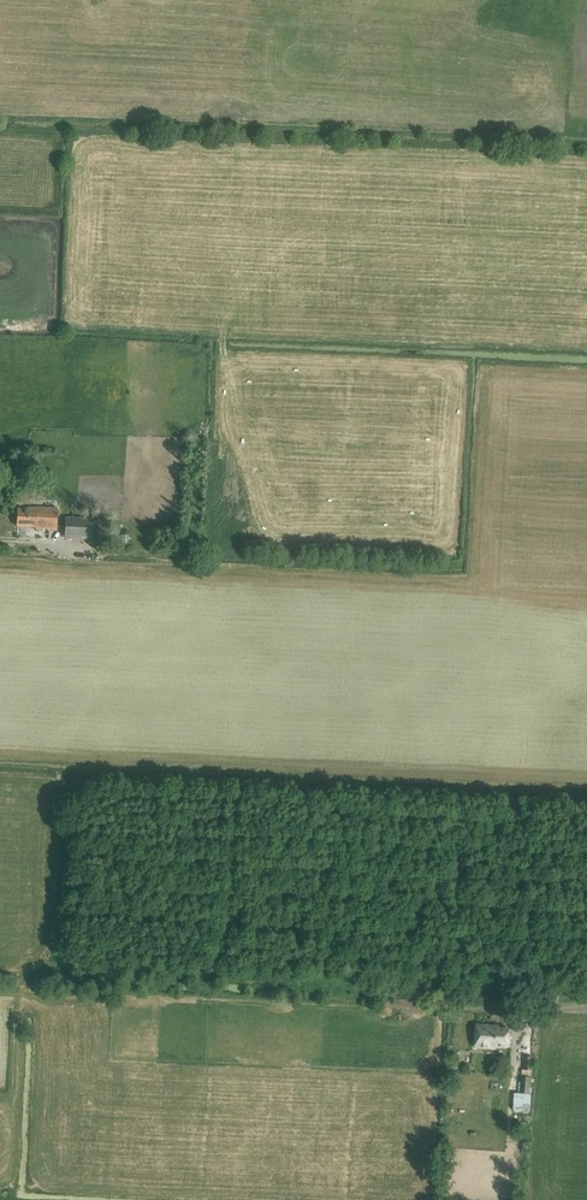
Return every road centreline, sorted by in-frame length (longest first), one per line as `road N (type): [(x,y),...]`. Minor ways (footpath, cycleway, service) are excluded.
road 1 (track): [(0,987),(521,1009)]

